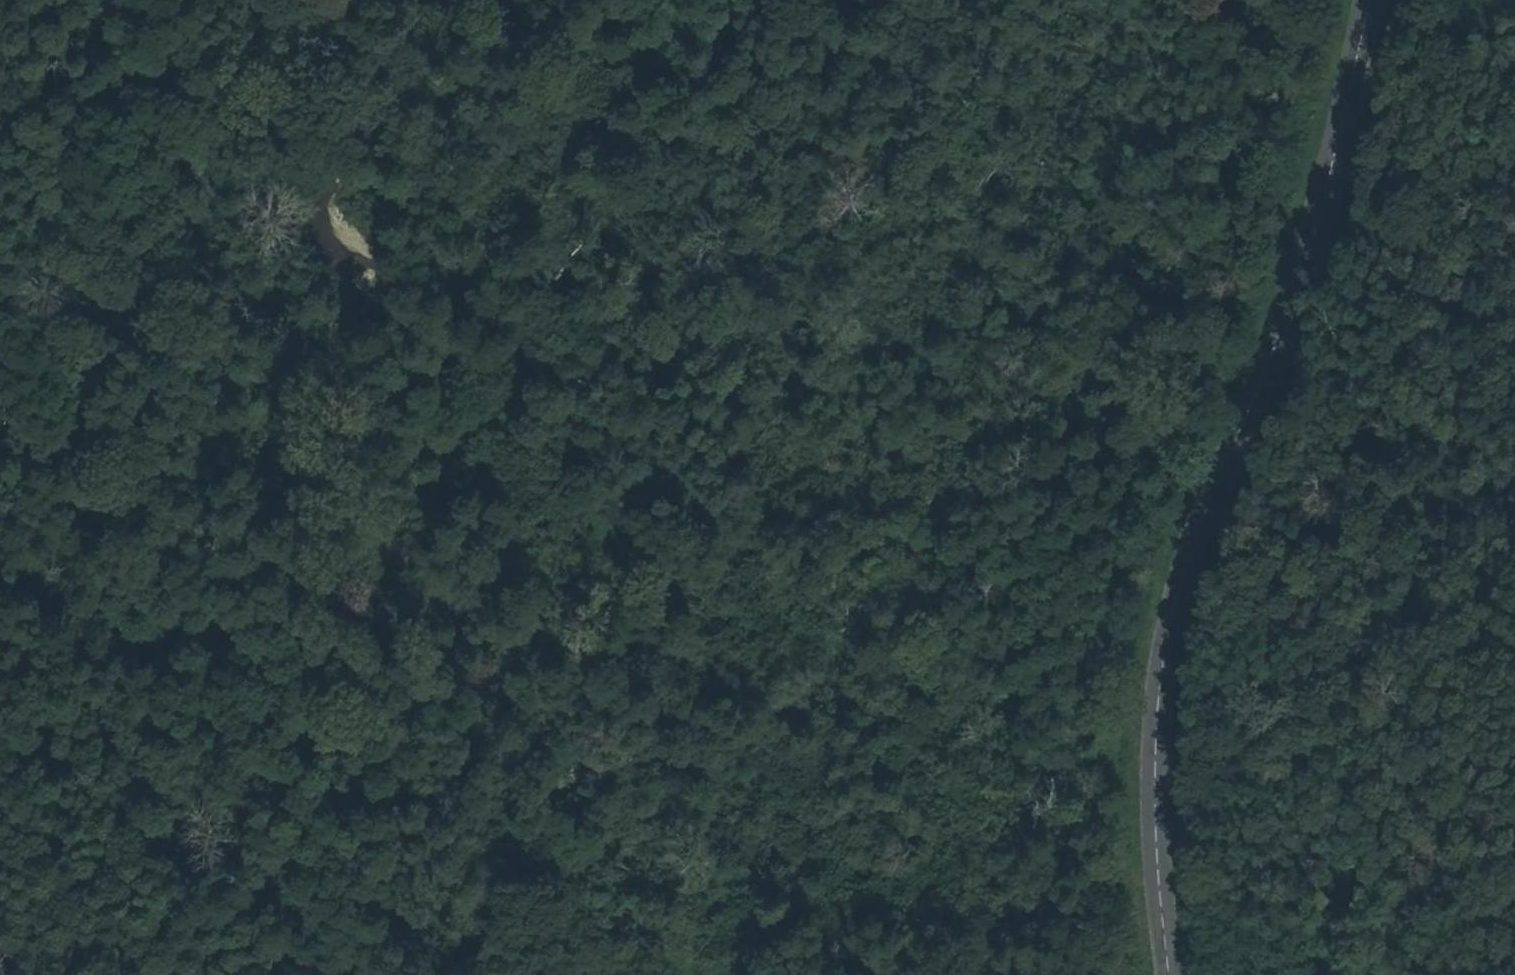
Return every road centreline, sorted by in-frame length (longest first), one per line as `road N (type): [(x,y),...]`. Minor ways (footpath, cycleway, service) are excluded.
road 1 (tertiary): [(1384,0),(1303,303),(1180,569),(1159,674),(1153,766),(1168,974)]

